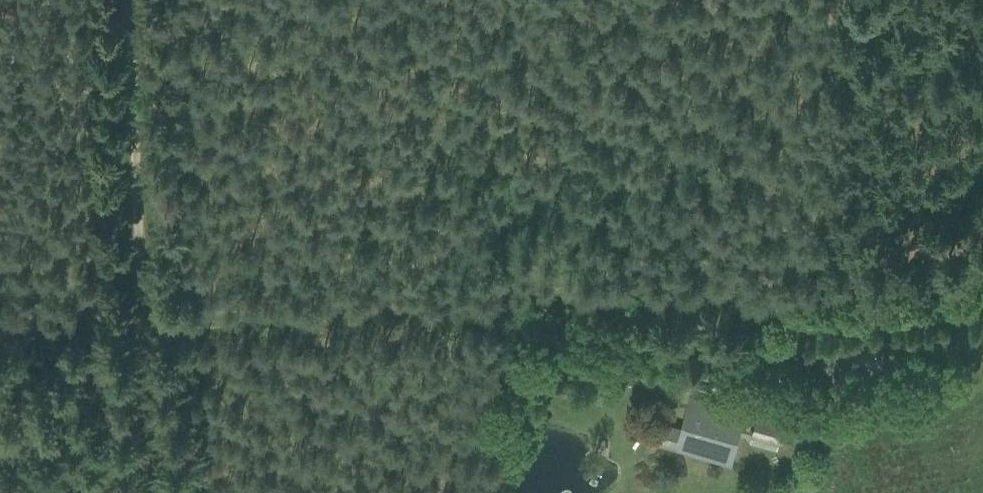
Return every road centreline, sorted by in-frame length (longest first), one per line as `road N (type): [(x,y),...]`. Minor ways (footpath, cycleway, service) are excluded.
road 1 (track): [(768,314),(642,284),(145,309)]
road 2 (track): [(132,0),(152,492)]
road 3 (unclassified): [(768,314),(855,310),(982,283)]

